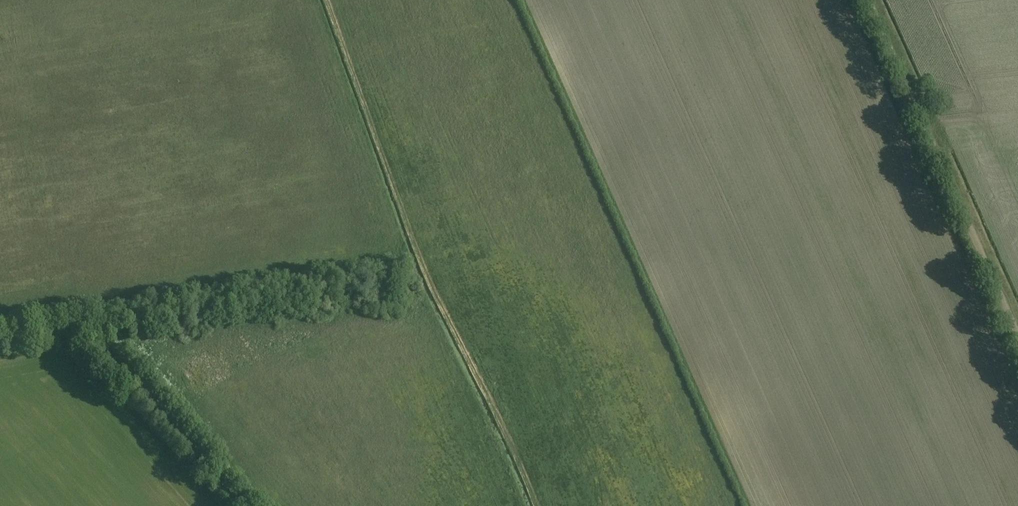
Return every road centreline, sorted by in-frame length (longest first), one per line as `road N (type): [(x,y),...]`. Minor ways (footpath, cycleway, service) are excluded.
road 1 (unclassified): [(1017,334),(869,0)]
road 2 (track): [(244,505),(91,333),(0,346)]

